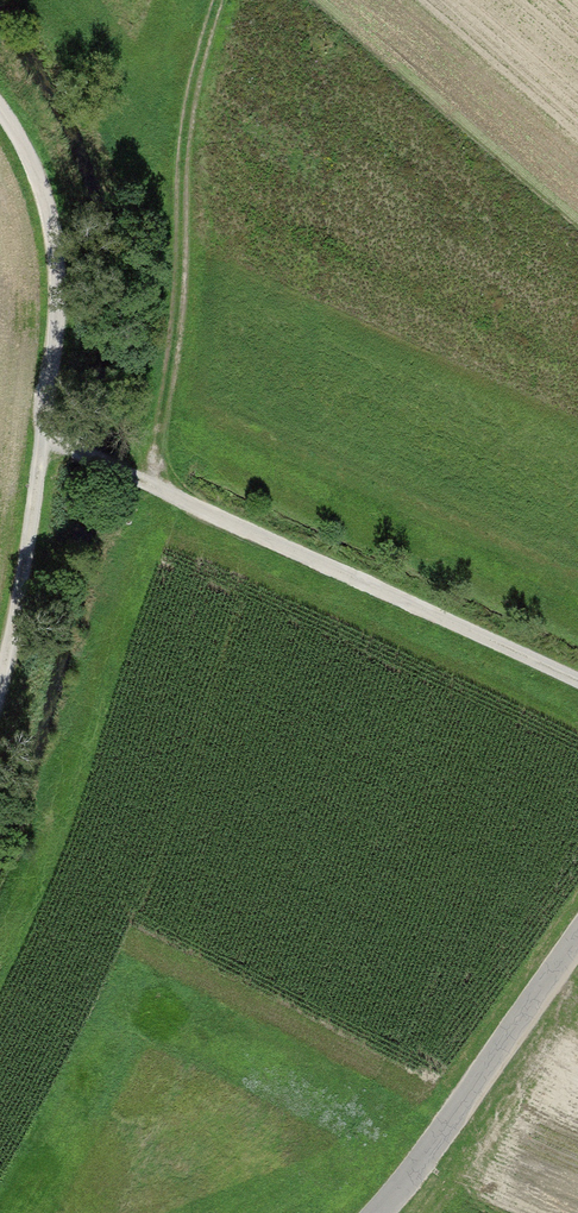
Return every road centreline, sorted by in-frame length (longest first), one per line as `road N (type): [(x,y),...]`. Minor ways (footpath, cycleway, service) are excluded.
road 1 (track): [(0,105),(59,228),(51,440),(19,628),(0,689)]
road 2 (track): [(51,440),(577,682)]
road 3 (track): [(577,944),(383,1212)]

